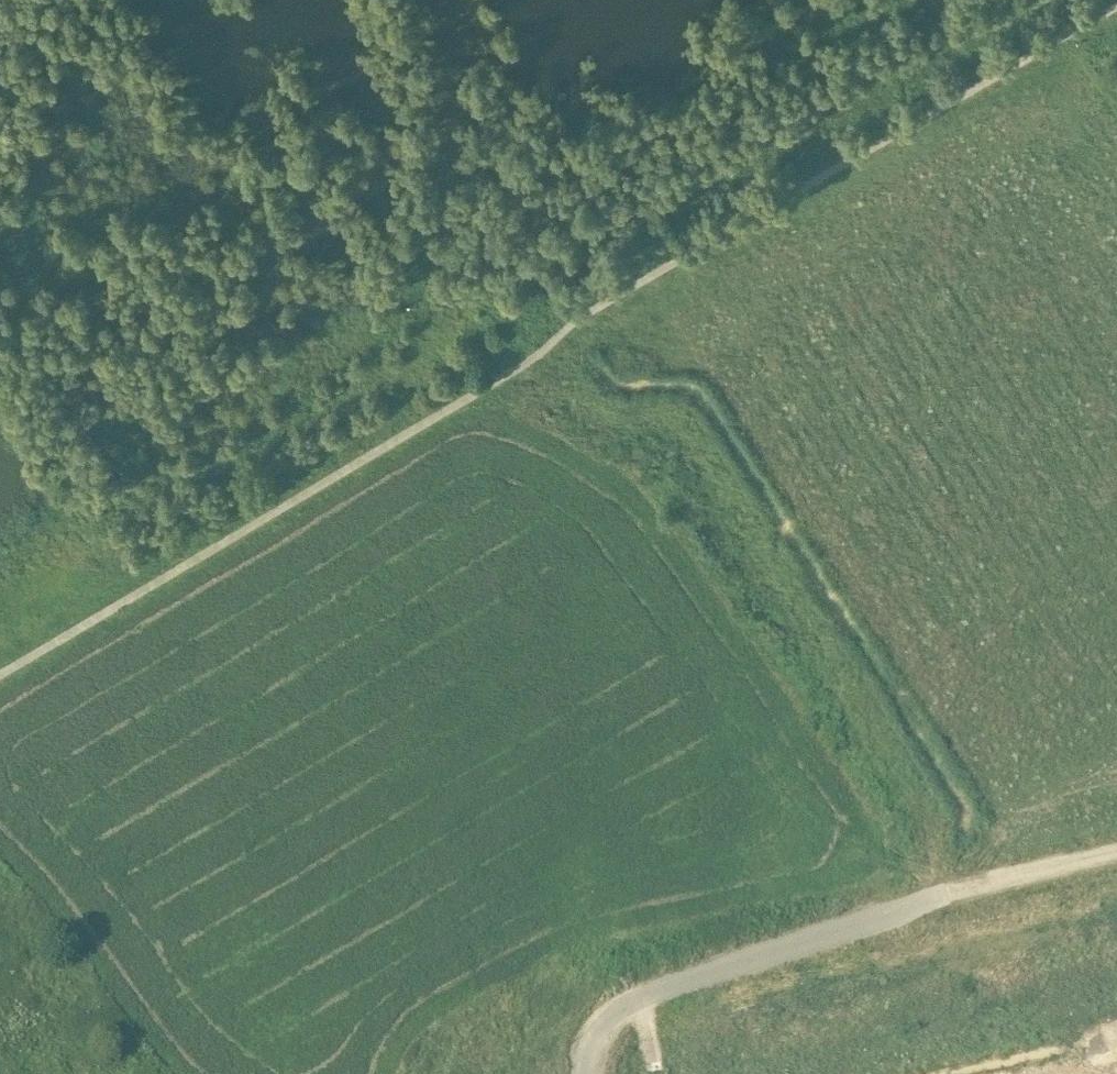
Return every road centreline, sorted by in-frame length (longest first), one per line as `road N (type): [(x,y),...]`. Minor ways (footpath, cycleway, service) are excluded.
road 1 (track): [(587,1073),(593,1040),(619,1012),(694,975),(884,908),(1116,854)]

